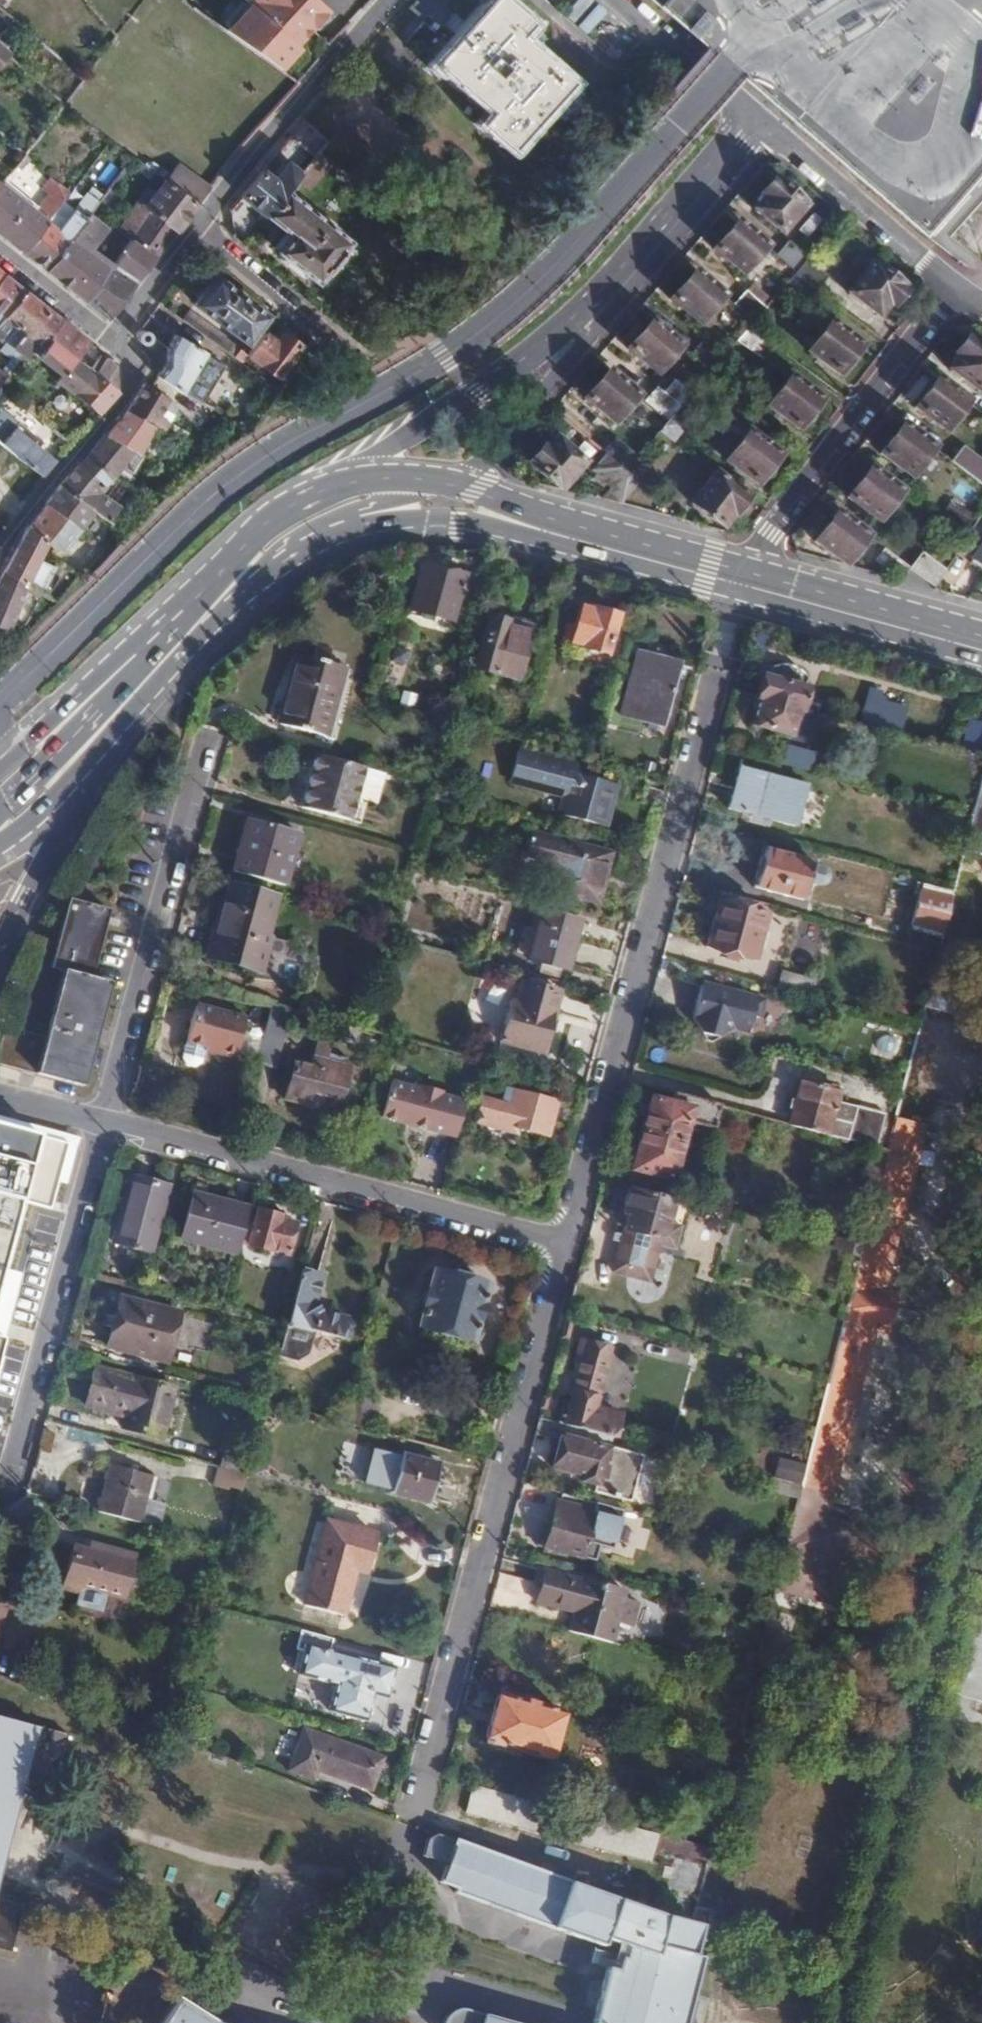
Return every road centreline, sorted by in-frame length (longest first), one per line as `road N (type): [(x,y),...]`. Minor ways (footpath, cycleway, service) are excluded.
road 1 (residential): [(725,646),(563,1246)]
road 2 (residential): [(563,1246),(405,1824)]
road 3 (residential): [(104,1122),(563,1246)]
road 4 (primary): [(246,601),(332,546),(395,528),(457,525),(689,560)]
road 5 (residential): [(104,1122),(206,738)]
road 6 (residential): [(0,1500),(104,1122)]
road 7 (secondary): [(243,536),(223,579),(0,811)]
road 8 (residential): [(744,574),(959,286)]
road 9 (residential): [(614,305),(323,488)]
road 10 (primary): [(243,536),(0,764)]
road 11 (residential): [(199,232),(390,0)]
road 12 (residential): [(0,550),(133,383),(130,362),(111,339)]
road 13 (primary): [(75,789),(176,668),(246,601)]
road 14 (primary): [(689,560),(536,504),(447,483)]
road 15 (unclassified): [(764,128),(959,286)]
road 16 (primary): [(744,574),(981,638)]
road 17 (unclassified): [(246,601),(328,528),(447,483)]
road 18 (unclassified): [(614,305),(764,128)]
road 19 (residential): [(471,470),(614,305)]
road 20 (unclassified): [(616,0),(764,128)]
road 21 (residential): [(199,232),(349,354)]
road 22 (secondary): [(0,948),(75,789)]
road 23 (residential): [(0,252),(111,339)]
road 24 (residential): [(111,339),(199,232)]
road 25 (primary): [(447,483),(389,478),(323,488)]

